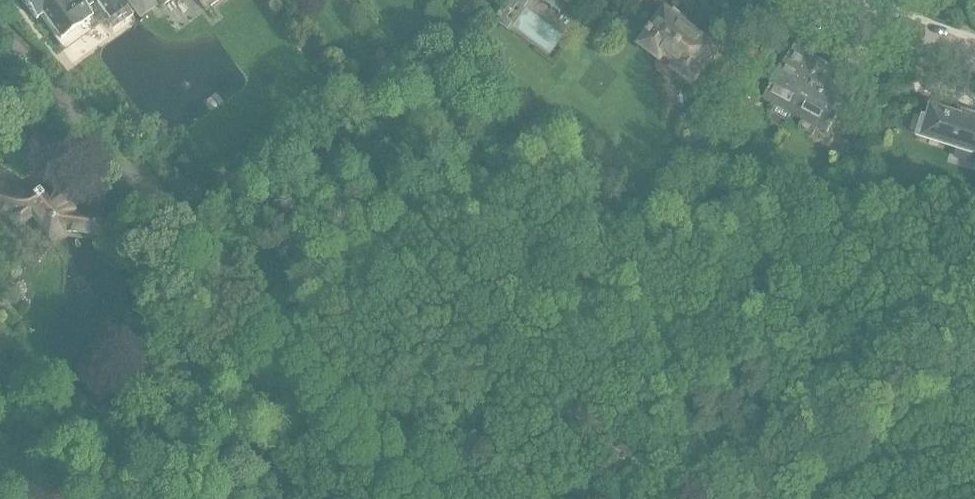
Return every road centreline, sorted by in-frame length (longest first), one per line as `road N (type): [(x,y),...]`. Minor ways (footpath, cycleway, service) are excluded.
road 1 (residential): [(974,54),(838,0)]

